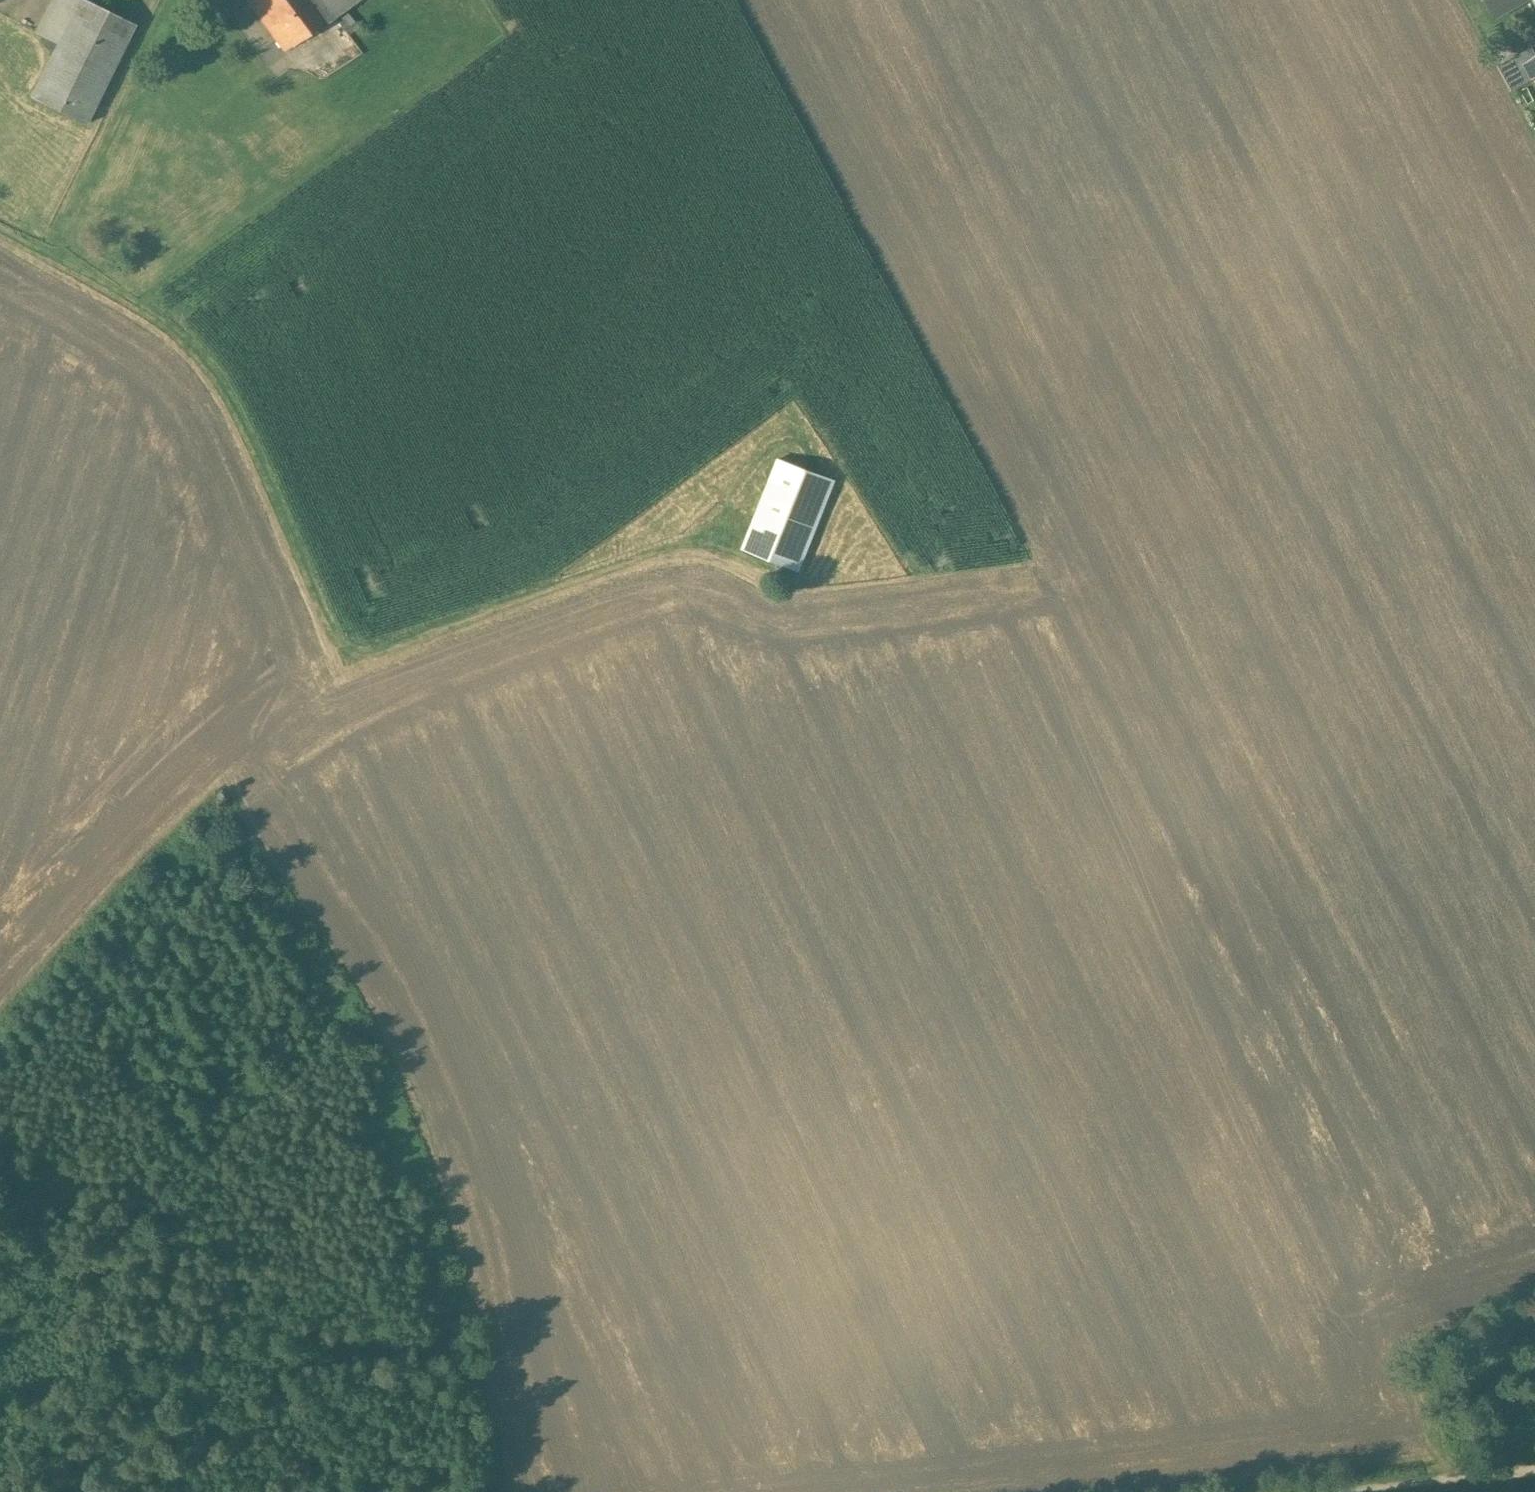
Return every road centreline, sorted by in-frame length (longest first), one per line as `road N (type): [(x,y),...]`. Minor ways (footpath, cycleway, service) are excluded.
road 1 (track): [(0,215),(205,356),(324,619),(348,640),(385,643),(693,540),(790,580)]
road 2 (track): [(1257,1491),(1534,1461)]

